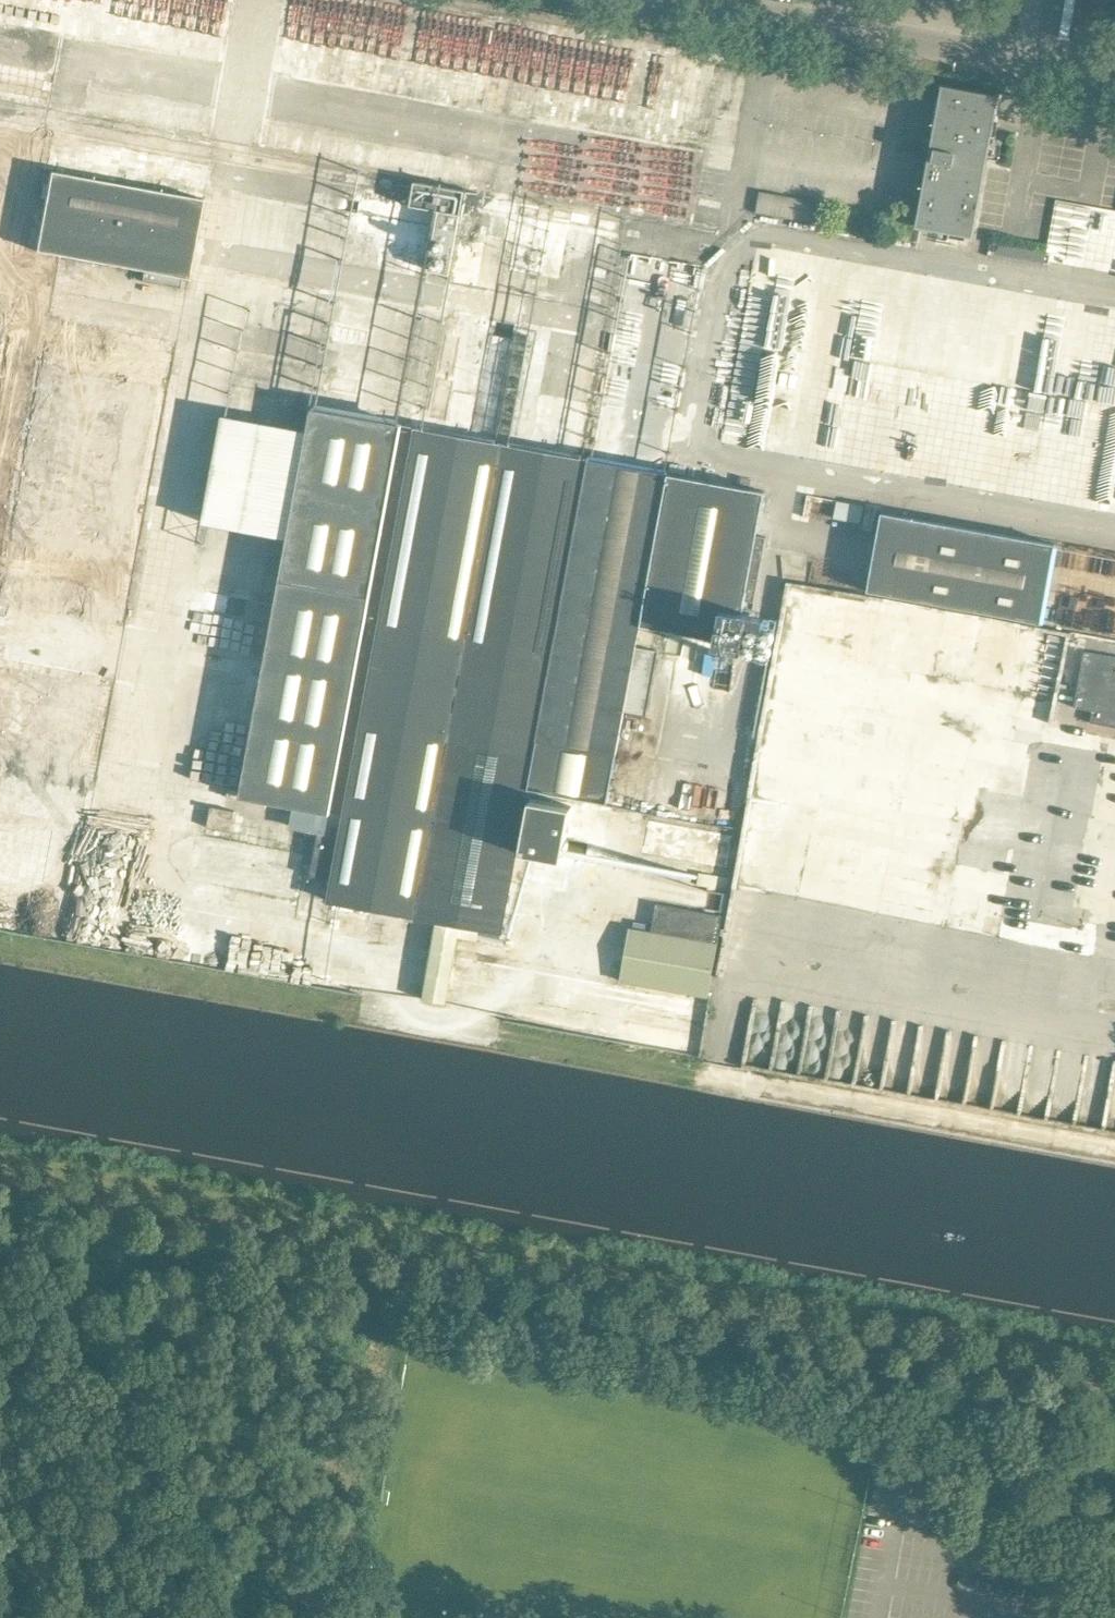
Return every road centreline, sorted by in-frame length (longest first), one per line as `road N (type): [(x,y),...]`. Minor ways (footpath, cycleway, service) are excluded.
road 1 (unclassified): [(1114,77),(691,0)]

